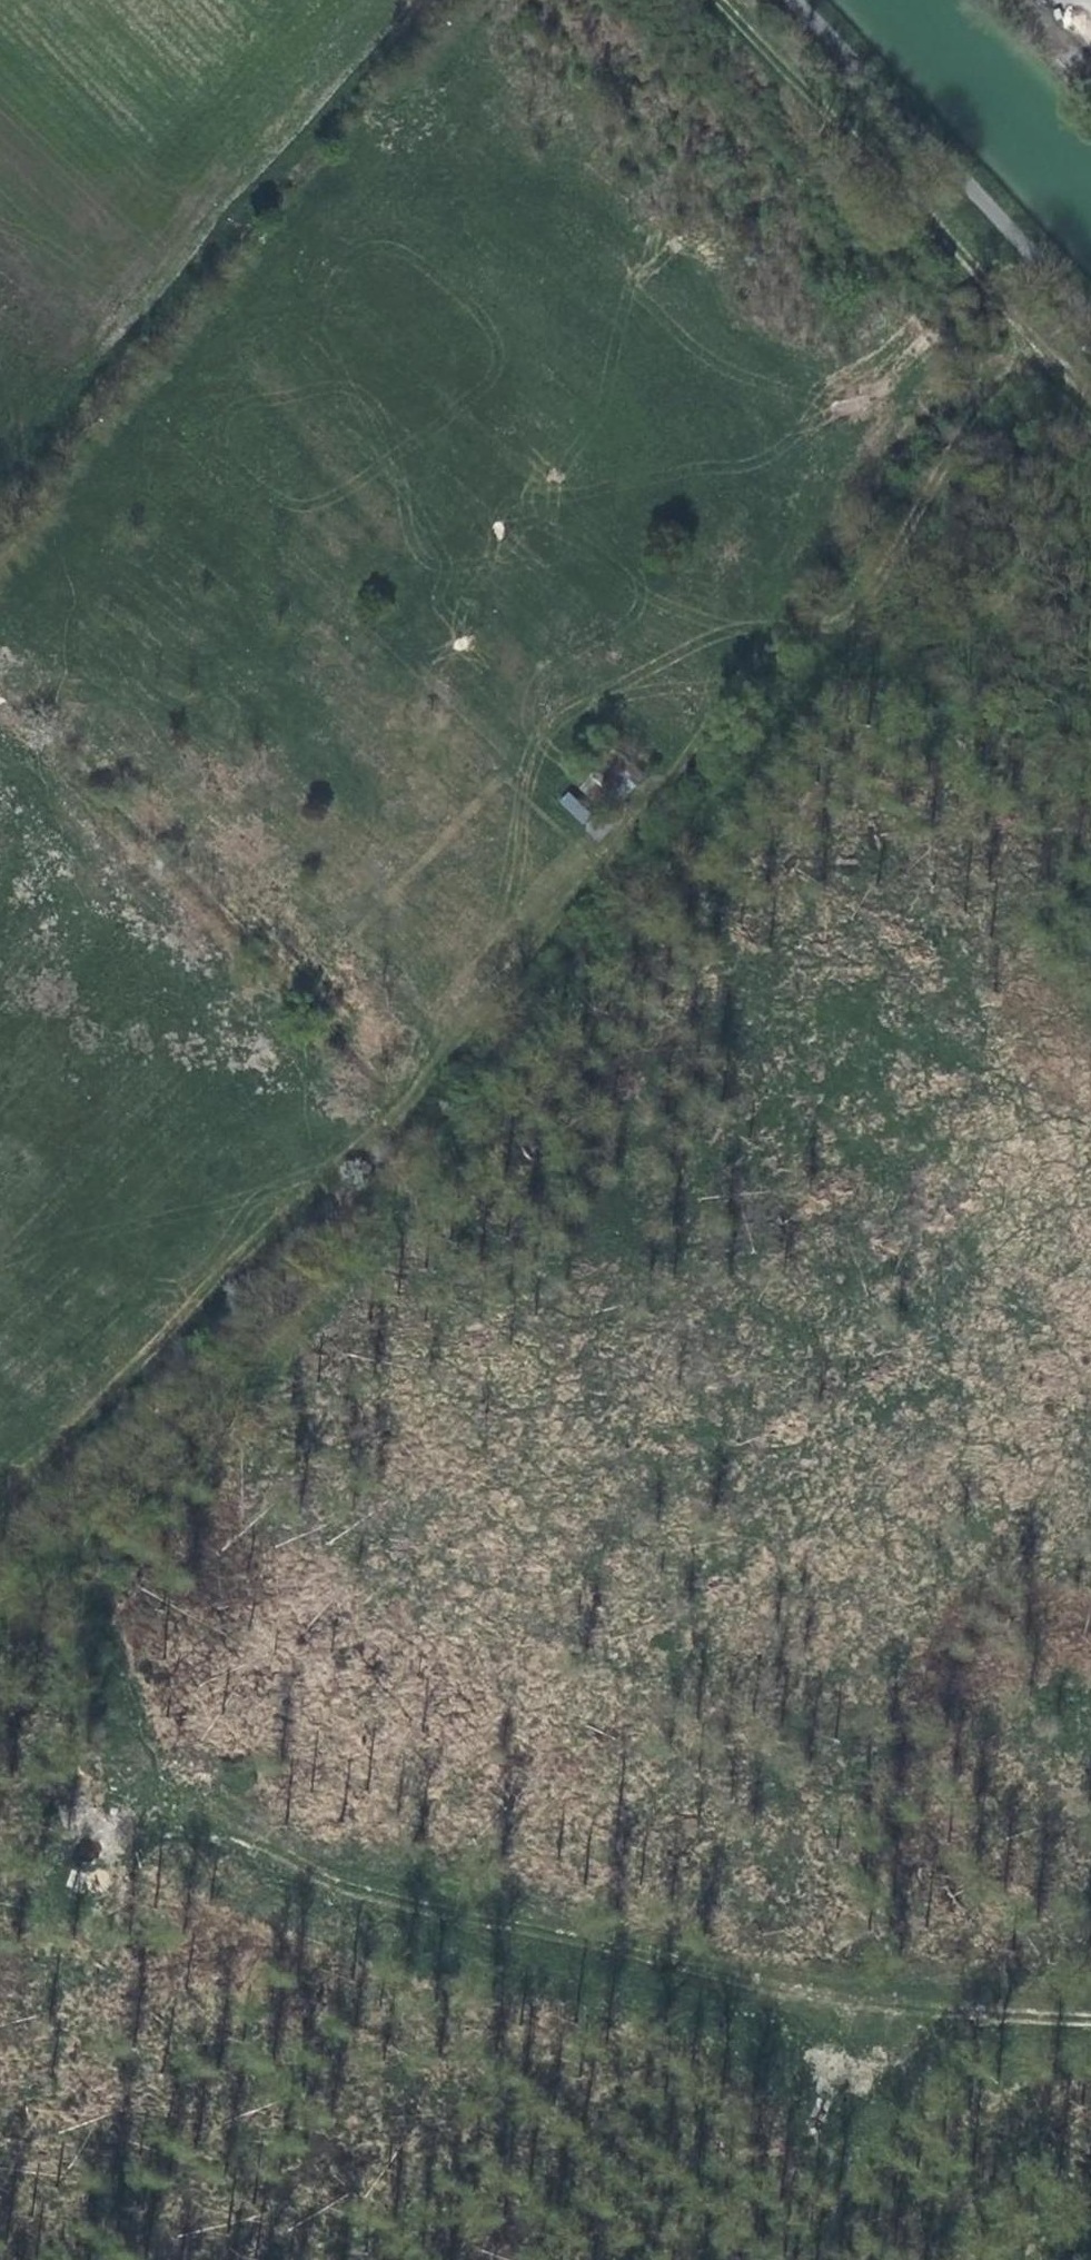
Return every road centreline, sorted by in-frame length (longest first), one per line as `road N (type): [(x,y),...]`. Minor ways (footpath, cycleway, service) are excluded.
road 1 (track): [(1090,393),(713,0)]

